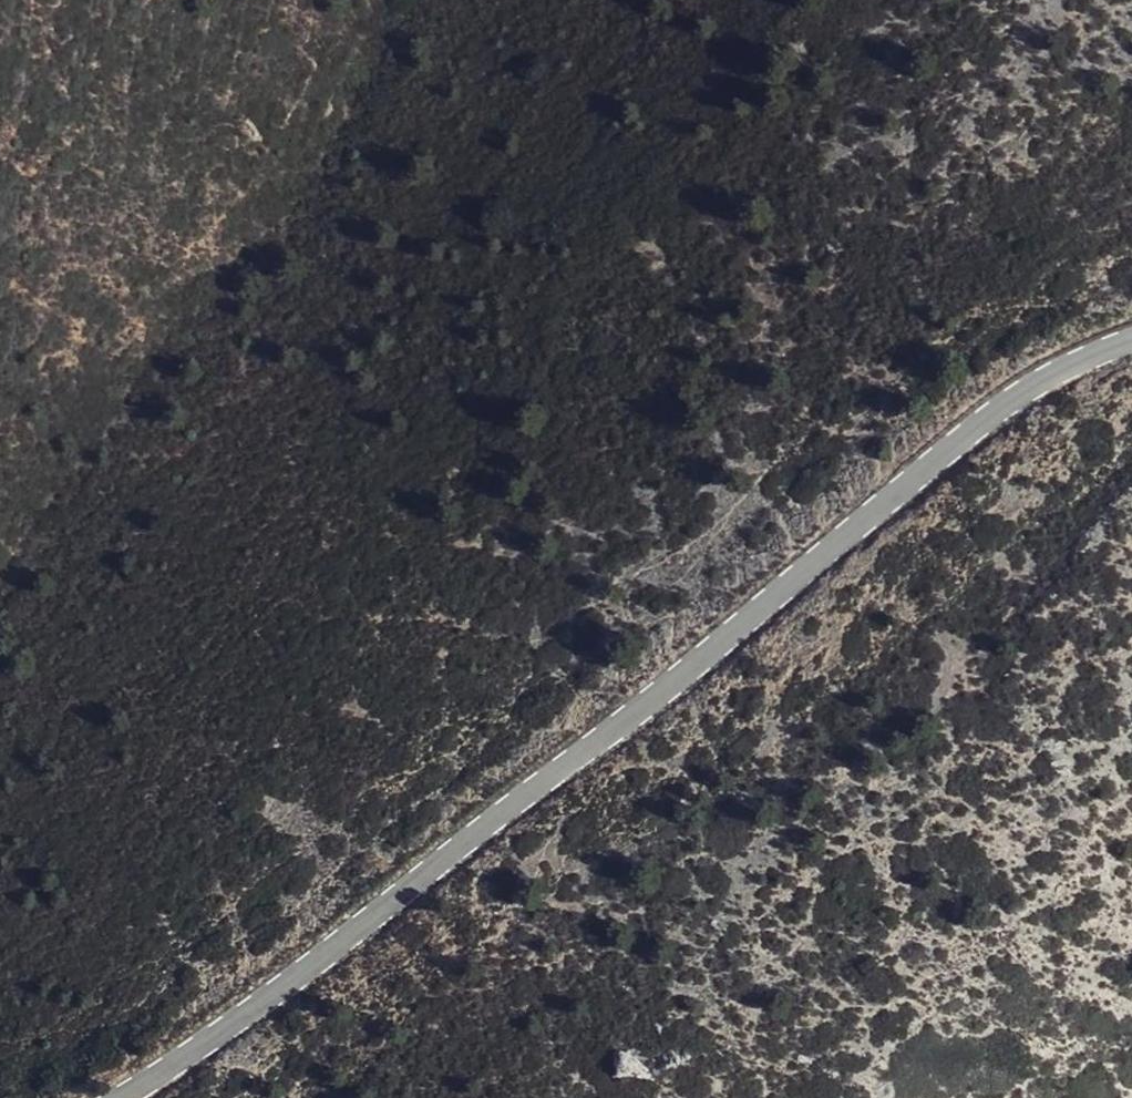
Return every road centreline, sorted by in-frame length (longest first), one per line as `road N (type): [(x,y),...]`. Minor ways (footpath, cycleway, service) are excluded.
road 1 (tertiary): [(122,1097),(366,923),(658,696),(1012,399),(1131,339)]

